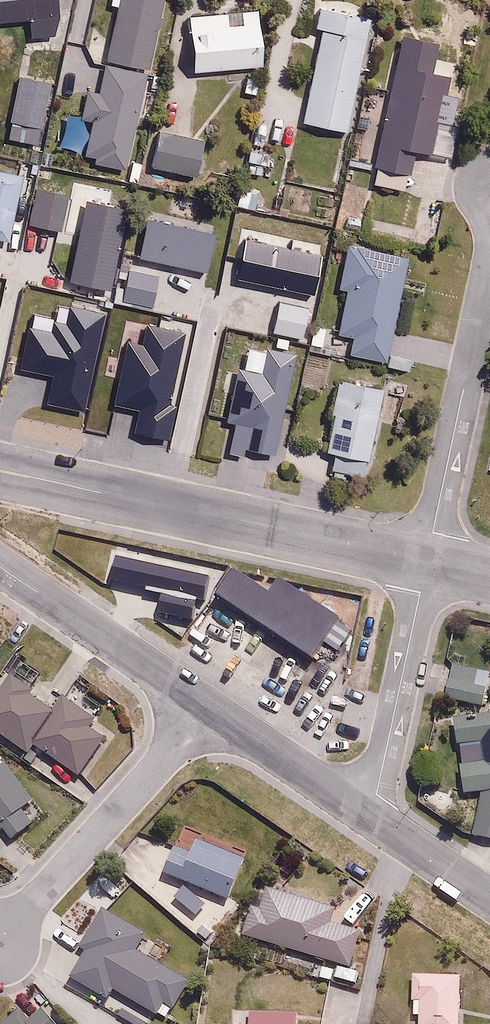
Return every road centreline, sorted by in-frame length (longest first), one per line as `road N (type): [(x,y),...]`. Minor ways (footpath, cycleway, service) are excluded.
road 1 (residential): [(427,564),(0,470)]
road 2 (residential): [(0,941),(203,703)]
road 3 (residential): [(427,564),(489,258)]
road 4 (residential): [(372,817),(427,564)]
road 5 (residential): [(203,703),(0,566)]
road 6 (residential): [(372,817),(203,703)]
road 7 (residential): [(489,897),(372,817)]

